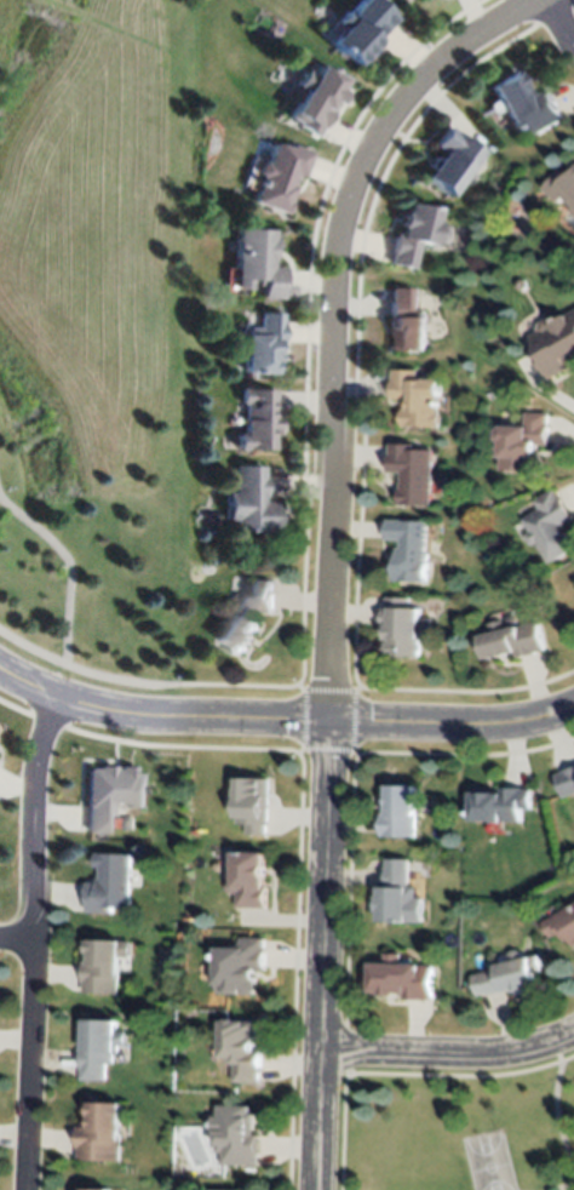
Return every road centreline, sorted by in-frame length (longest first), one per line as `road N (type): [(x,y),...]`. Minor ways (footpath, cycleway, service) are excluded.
road 1 (residential): [(316,1189),(346,227),(386,132),(420,85),(537,0)]
road 2 (residential): [(0,663),(56,702),(234,721),(437,730),(510,723),(573,703)]
road 3 (residential): [(56,702),(35,776),(22,1189)]
road 4 (residential): [(573,1031),(526,1052),(318,1051)]

